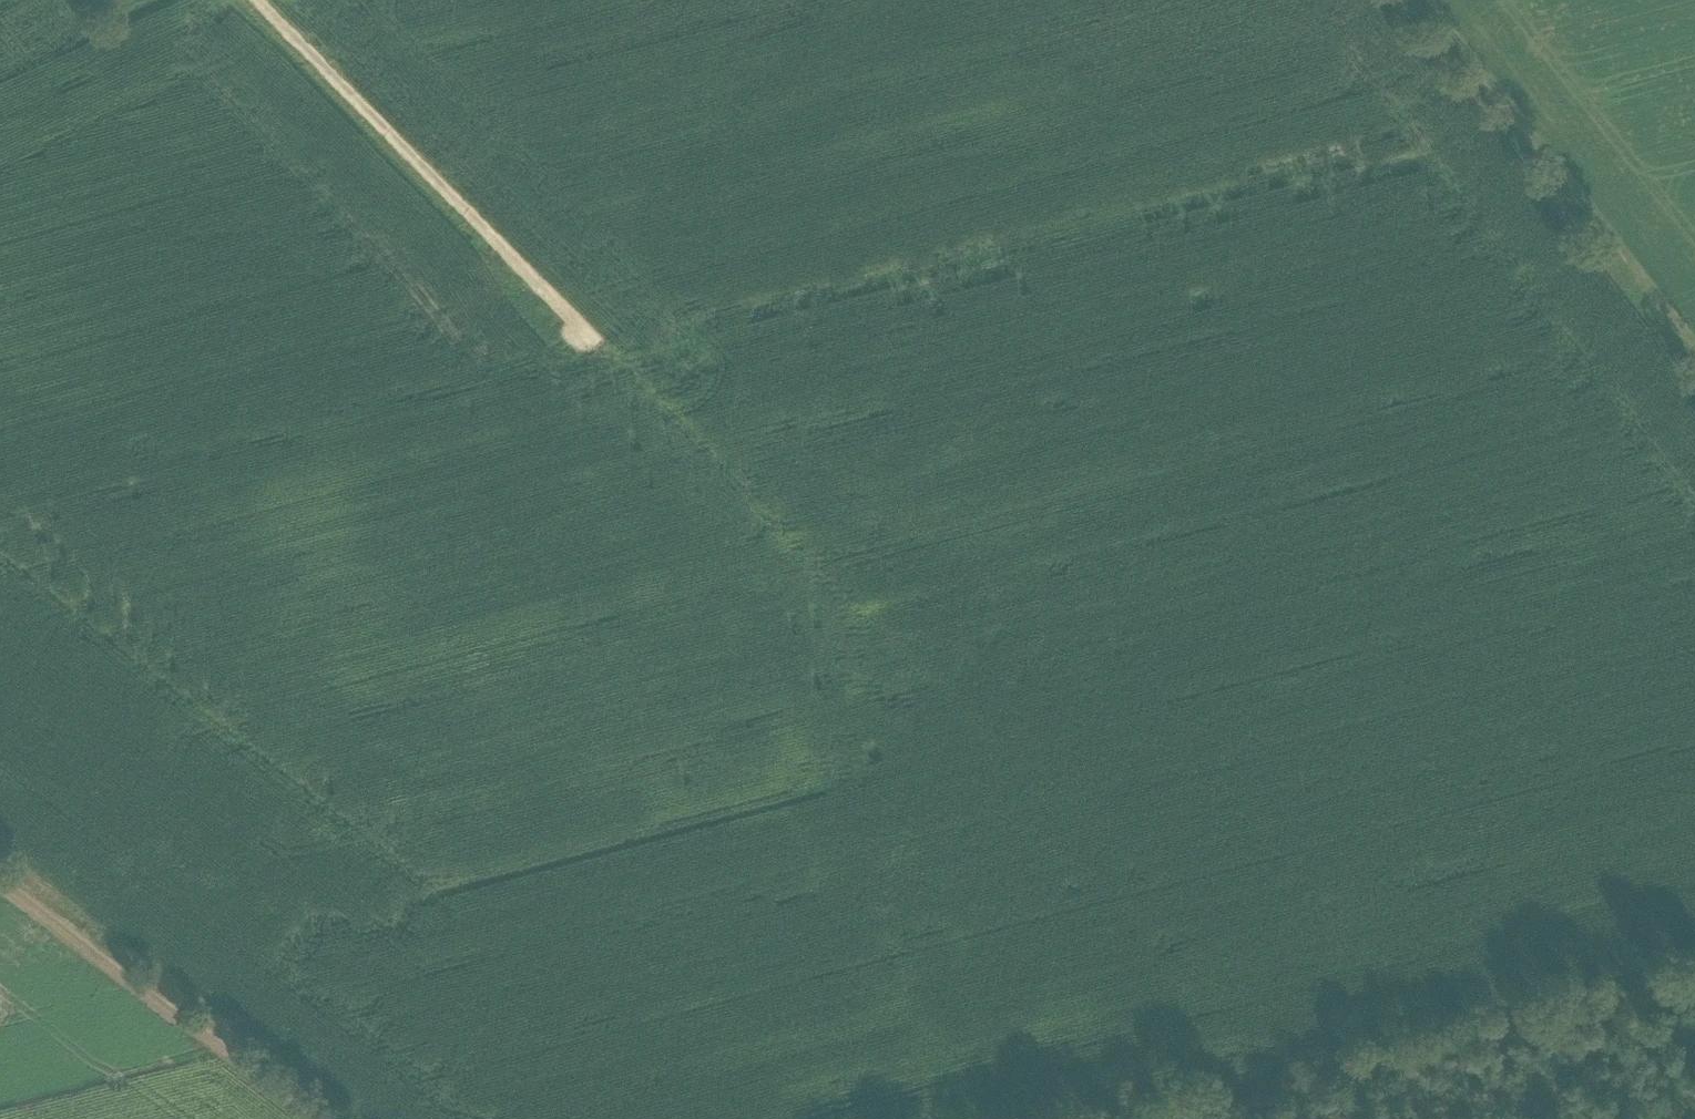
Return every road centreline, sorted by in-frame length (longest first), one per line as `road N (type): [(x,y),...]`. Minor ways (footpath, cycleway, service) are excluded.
road 1 (track): [(1206,1118),(1694,987)]
road 2 (track): [(1425,0),(1694,350)]
road 3 (track): [(313,1118),(0,877)]

